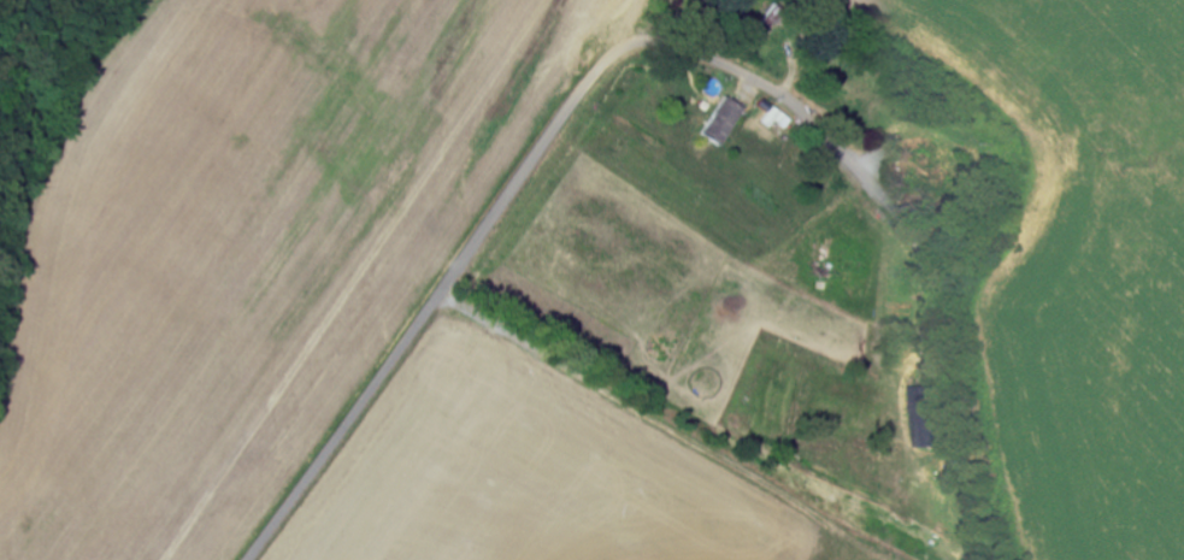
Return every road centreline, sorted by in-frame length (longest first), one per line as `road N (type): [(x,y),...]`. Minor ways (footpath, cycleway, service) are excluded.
road 1 (residential): [(247,559),(607,65),(653,39),(707,53),(788,102),(871,173)]

